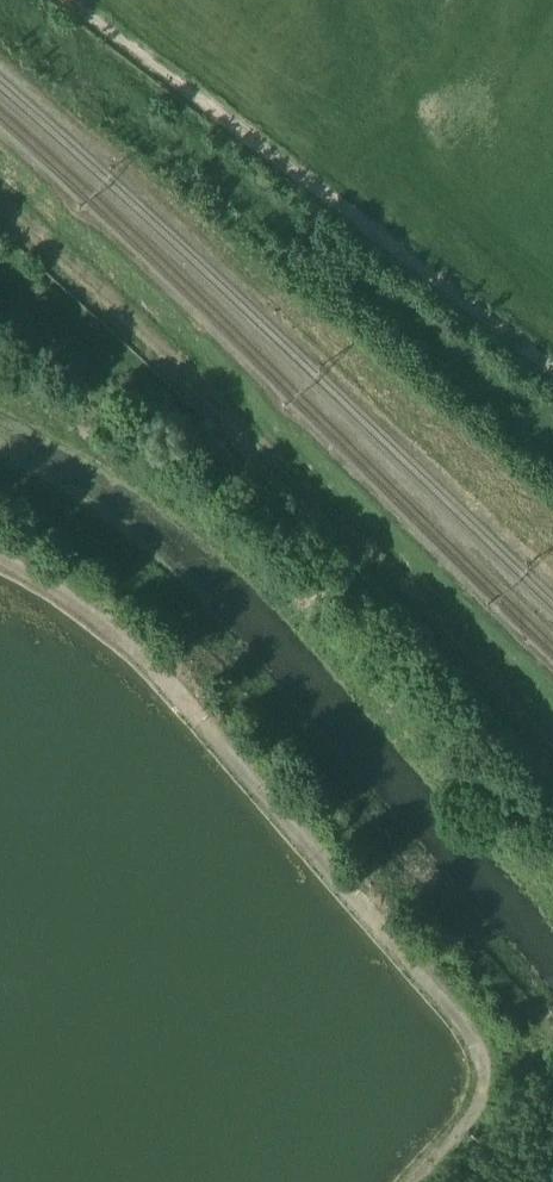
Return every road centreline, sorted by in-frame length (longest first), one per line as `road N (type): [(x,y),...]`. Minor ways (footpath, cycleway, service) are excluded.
road 1 (track): [(0,218),(184,380),(492,684),(552,760)]
road 2 (track): [(552,372),(68,0)]

